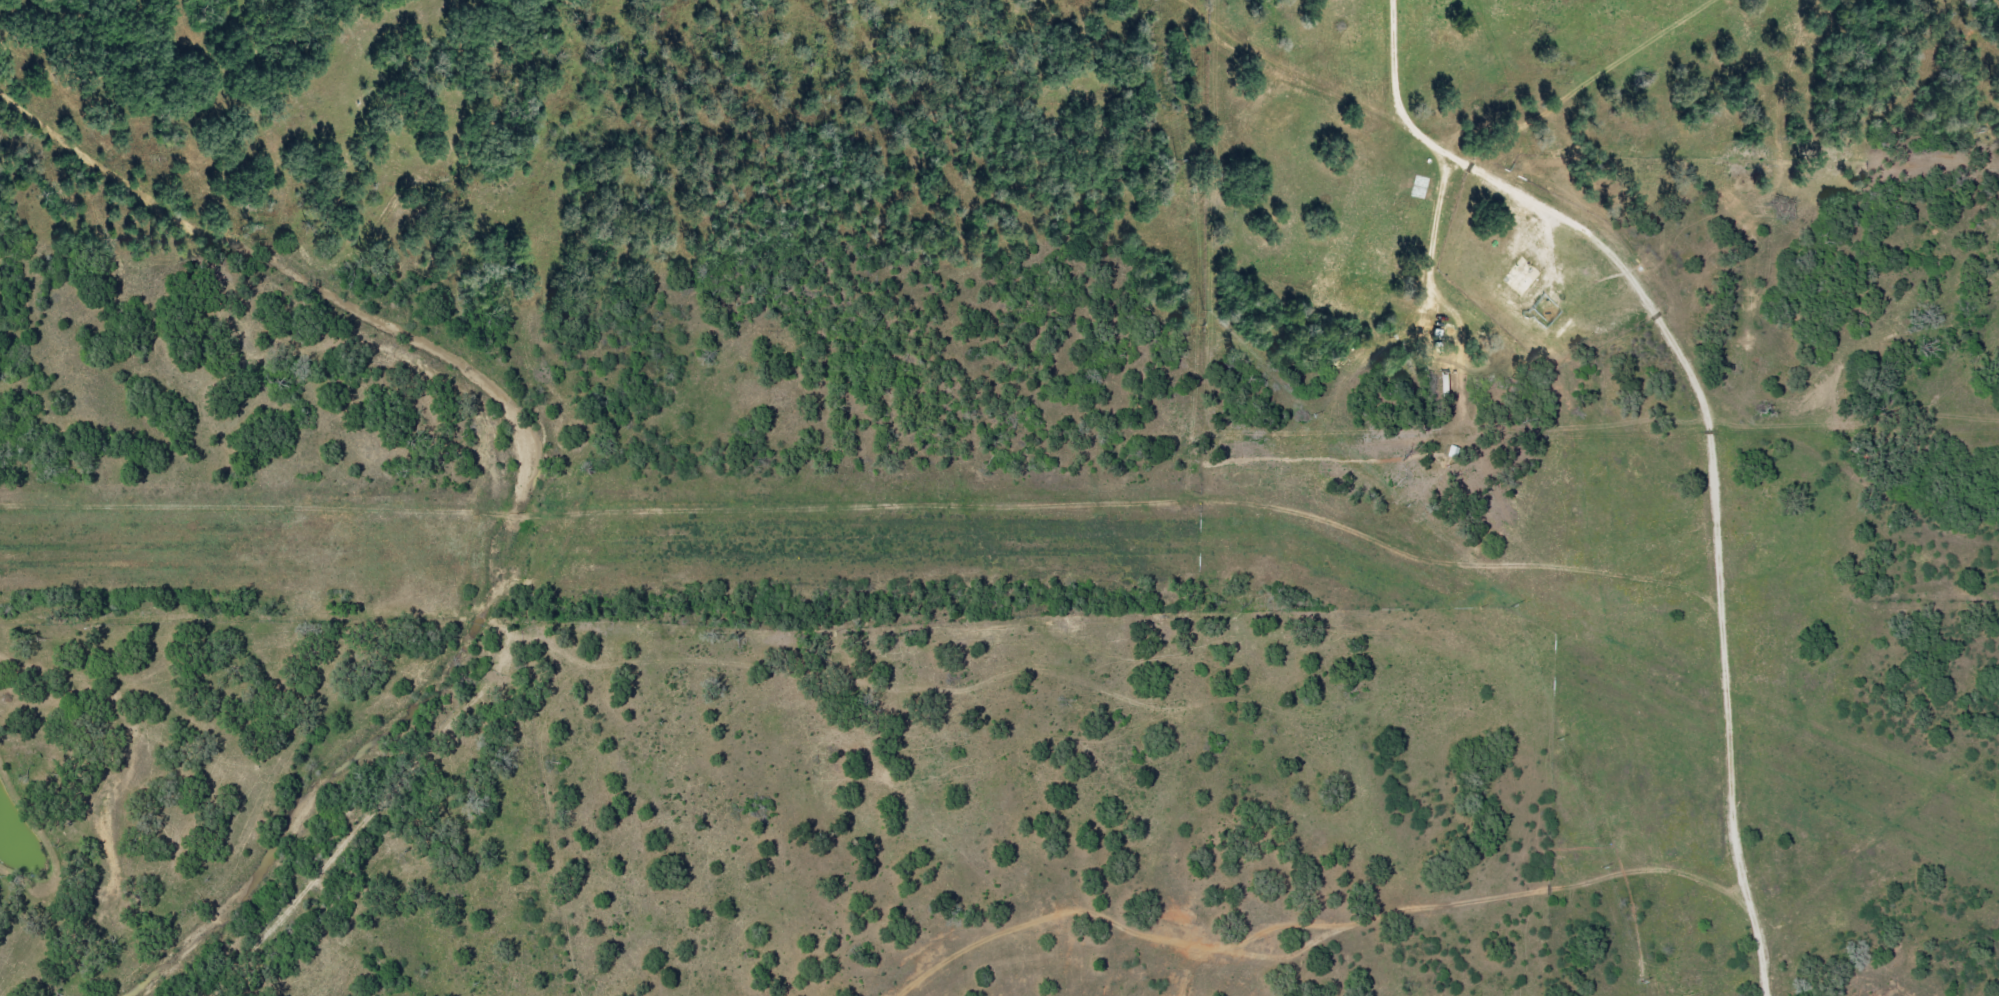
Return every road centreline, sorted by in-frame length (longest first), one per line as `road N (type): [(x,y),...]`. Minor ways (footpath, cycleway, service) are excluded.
road 1 (residential): [(915,995),(1068,937),(1272,902),(1360,902)]

